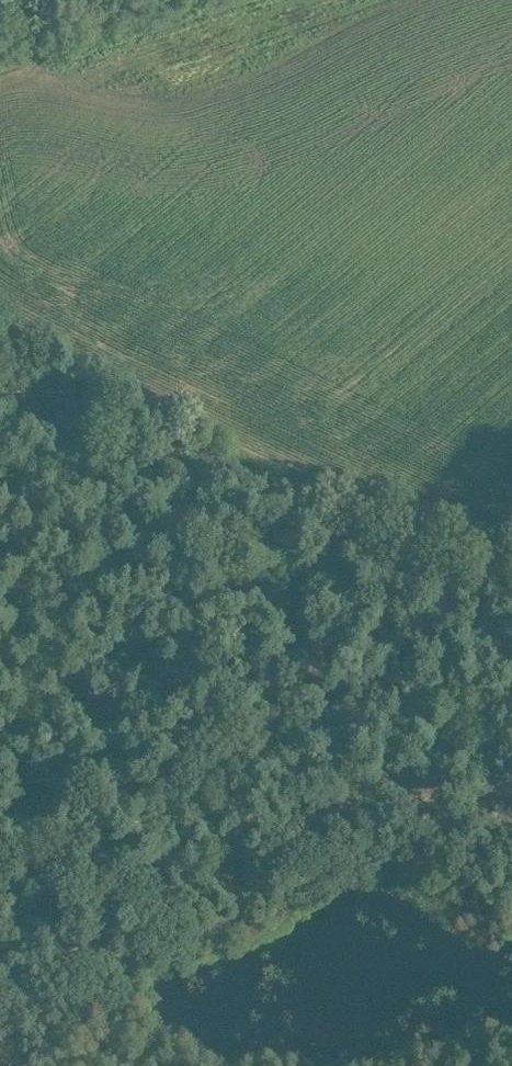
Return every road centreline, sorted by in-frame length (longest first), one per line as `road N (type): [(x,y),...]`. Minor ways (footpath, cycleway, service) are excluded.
road 1 (track): [(175,0),(0,58)]

